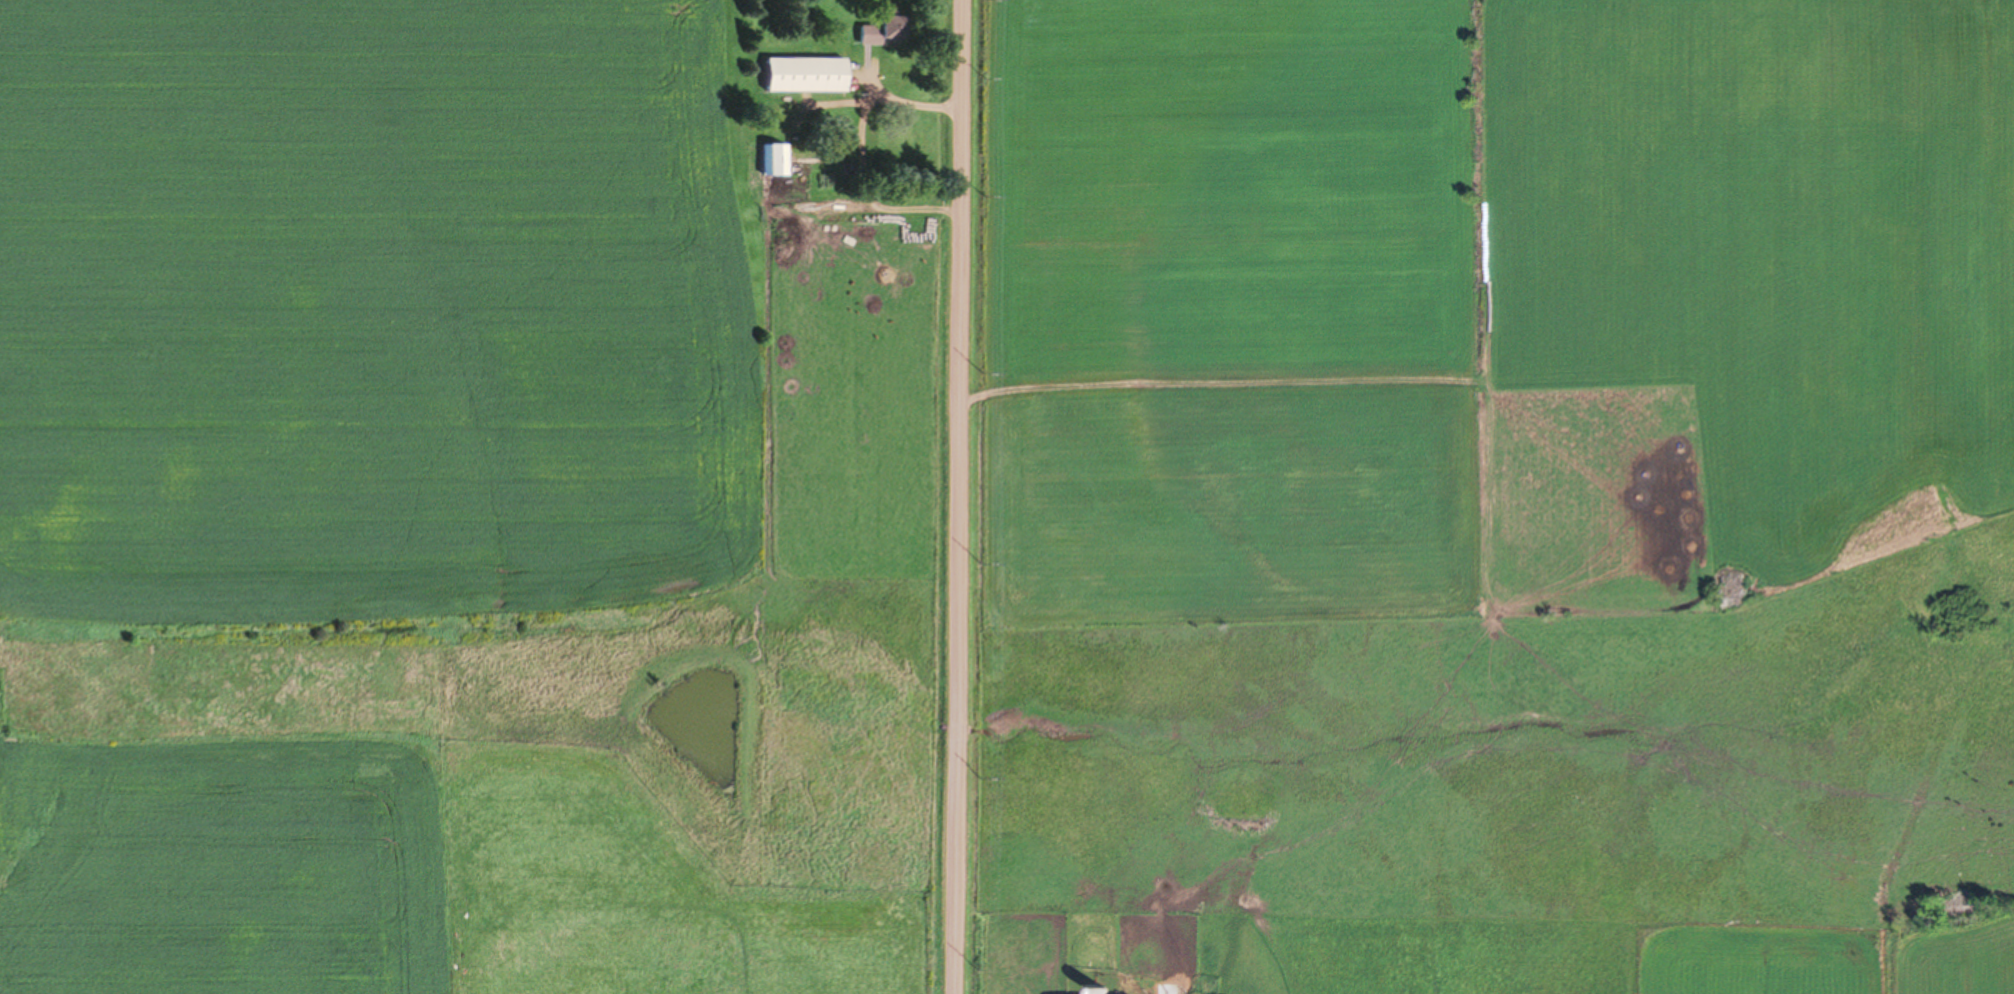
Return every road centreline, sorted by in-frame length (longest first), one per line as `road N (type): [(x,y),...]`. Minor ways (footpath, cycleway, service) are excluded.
road 1 (residential): [(958,993),(965,0)]

